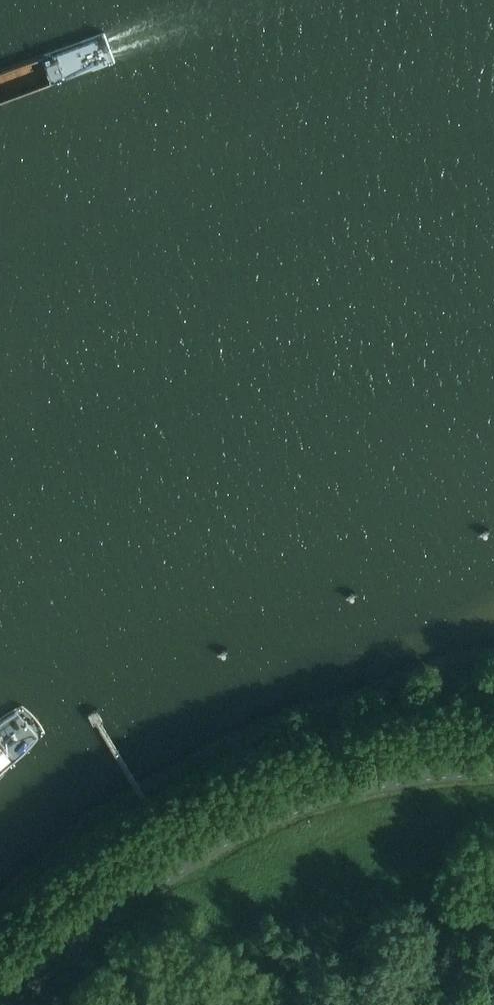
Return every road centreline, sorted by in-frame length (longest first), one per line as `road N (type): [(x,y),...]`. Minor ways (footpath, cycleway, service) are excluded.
road 1 (tertiary): [(8,1004),(193,855),(256,824),(339,790),(493,768)]

